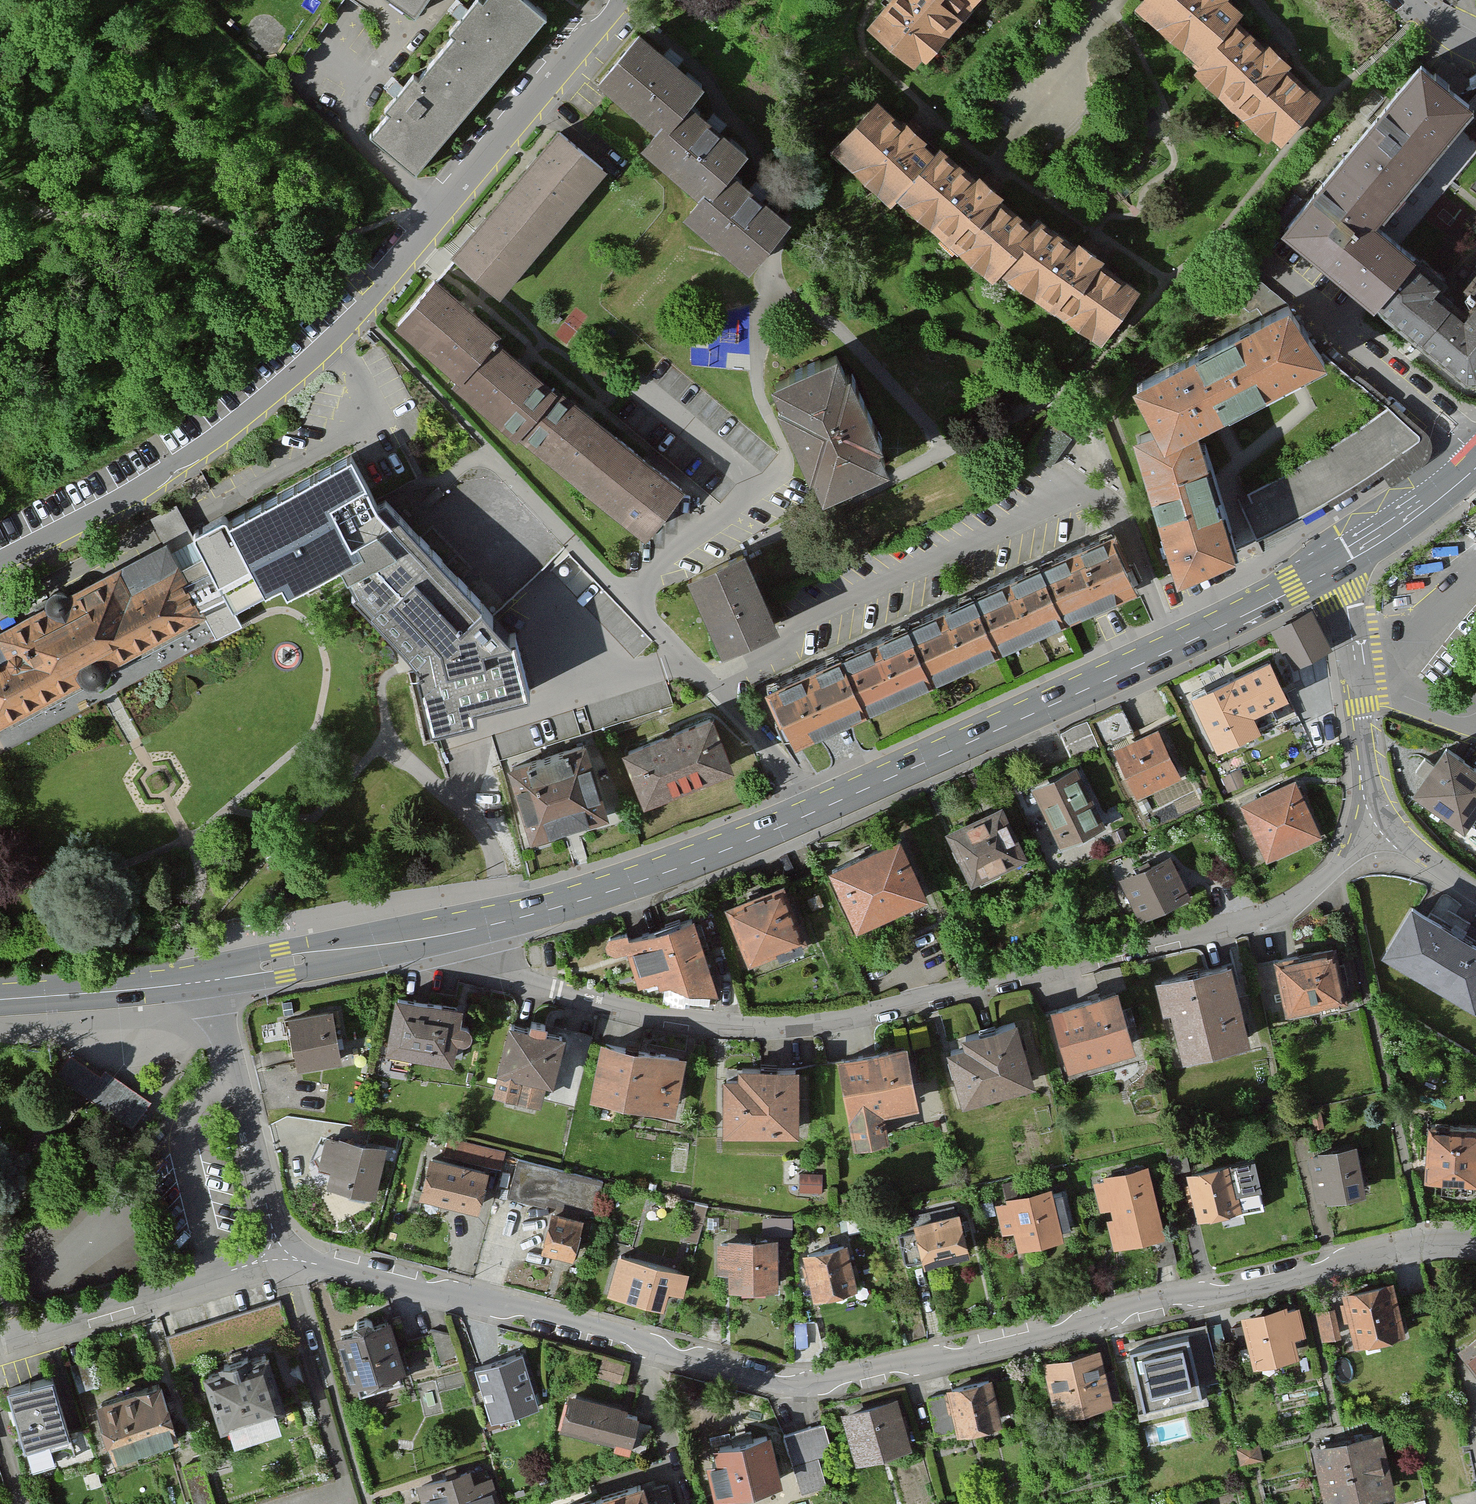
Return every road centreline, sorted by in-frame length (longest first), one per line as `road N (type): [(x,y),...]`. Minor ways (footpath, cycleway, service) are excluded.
road 1 (residential): [(280,1256),(487,1301),(805,1389),(1424,1240),(1475,1241)]
road 2 (residential): [(462,930),(479,963),(562,993),(698,1020),(851,1015),(1280,911),(1379,823)]
road 3 (residential): [(0,561),(143,484),(365,307),(614,0)]
road 4 (secondary): [(1325,567),(1176,647),(808,814)]
road 5 (residential): [(808,814),(750,725),(627,596),(779,472)]
road 6 (secondary): [(808,814),(635,882),(462,930)]
road 7 (residential): [(0,1343),(280,1256)]
road 8 (residential): [(211,979),(280,1256)]
road 9 (residential): [(1379,823),(1346,615),(1325,567)]
road 10 (secondary): [(211,979),(0,999)]
road 11 (secondary): [(402,942),(334,941),(258,954),(219,978)]
road 12 (secondary): [(219,978),(262,980),(338,966),(402,942)]
road 13 (secondary): [(1475,464),(1325,567)]
road 14 (residential): [(1475,899),(1379,823)]

